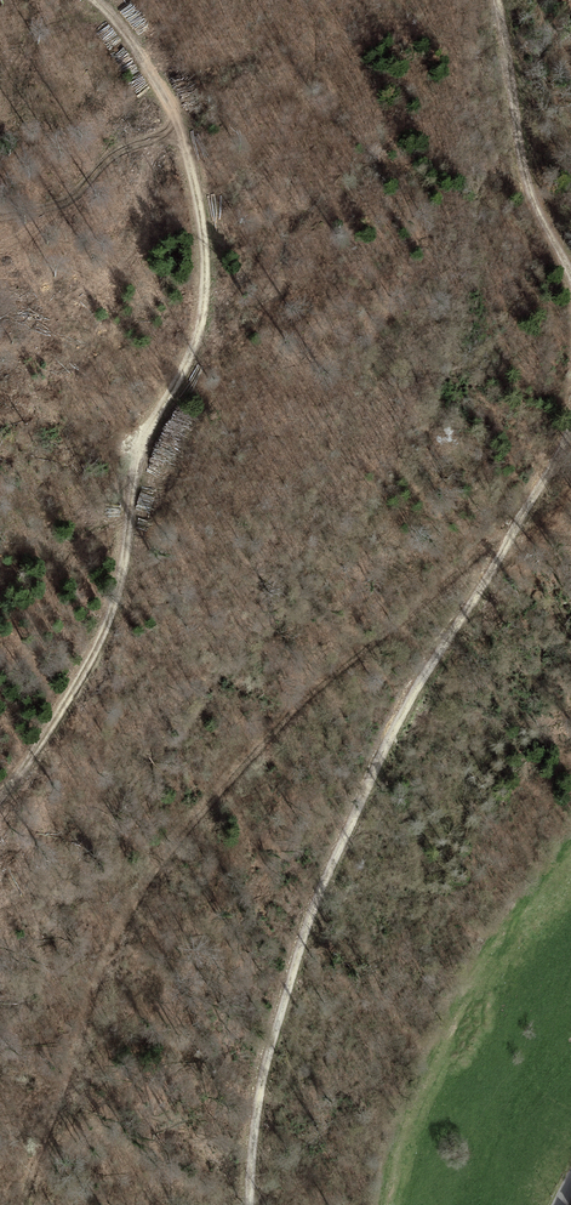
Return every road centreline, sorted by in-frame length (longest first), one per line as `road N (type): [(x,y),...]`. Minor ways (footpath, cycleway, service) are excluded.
road 1 (track): [(96,0),(181,126),(201,212),(203,285),(195,349),(140,448),(111,618),(67,707),(0,797)]
road 2 (track): [(570,417),(555,462),(398,720),(325,887),(278,1018),(256,1204)]
road 3 (track): [(498,0),(523,160),(536,207),(570,271)]

